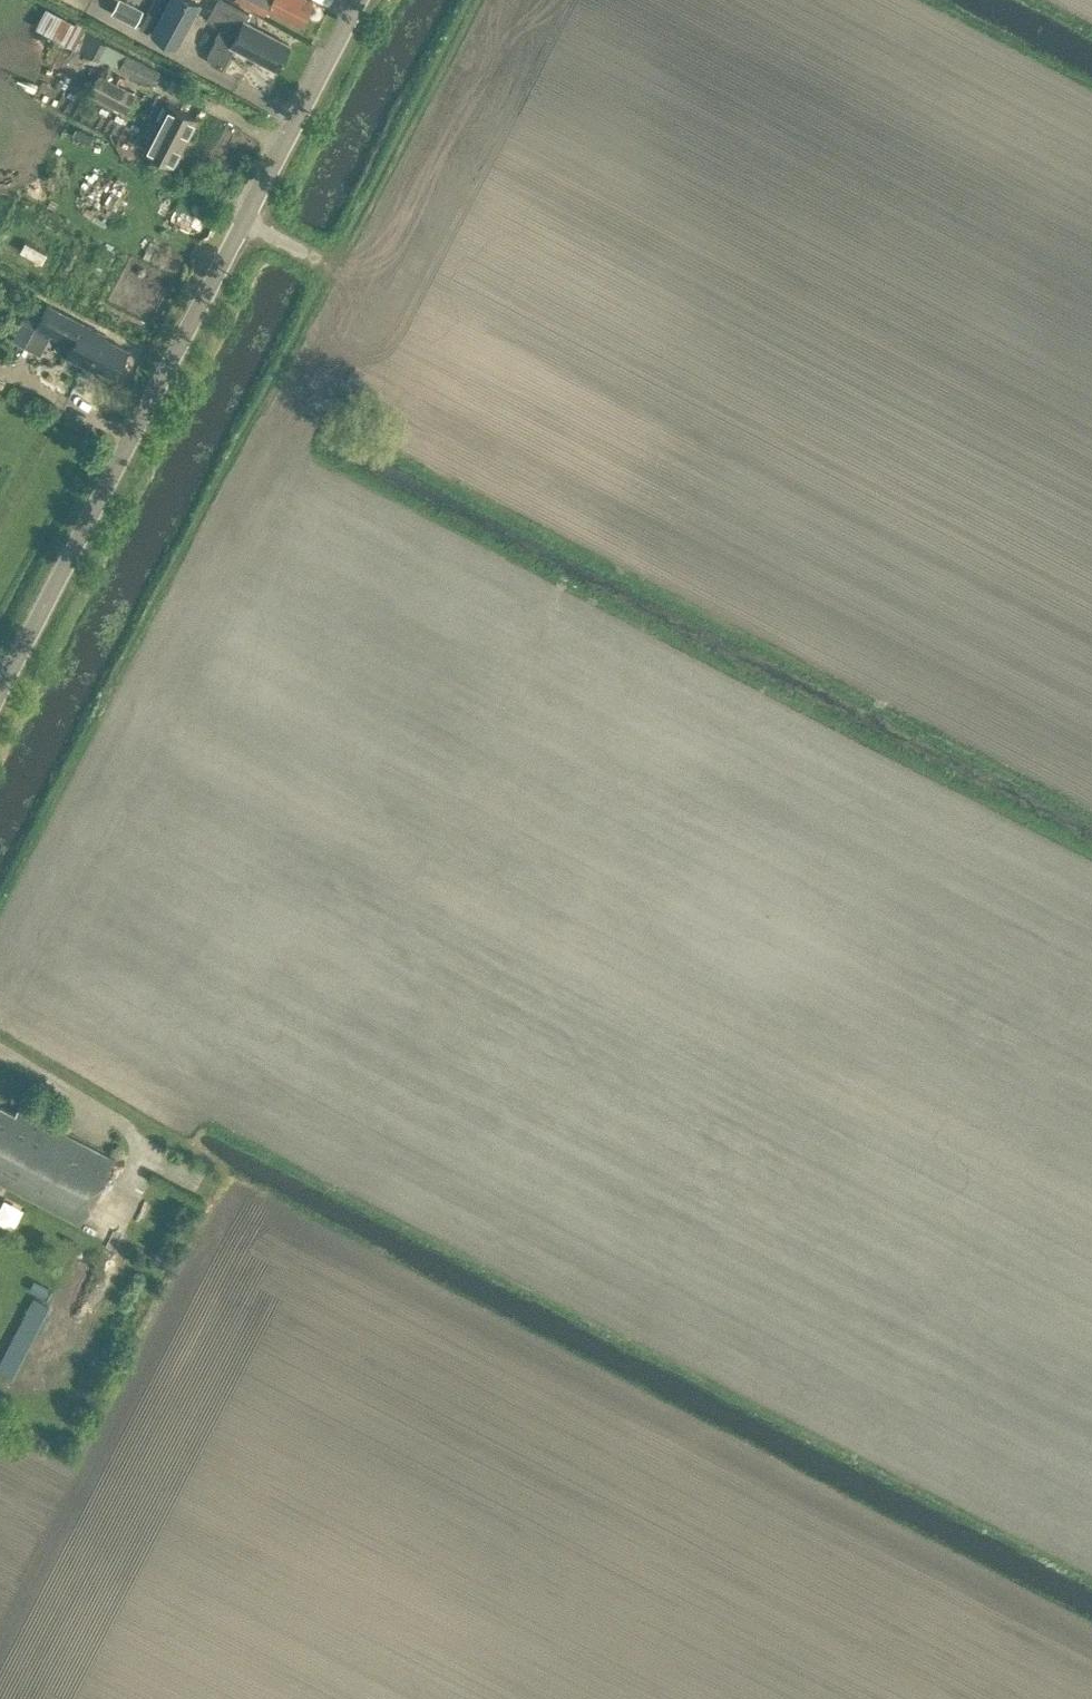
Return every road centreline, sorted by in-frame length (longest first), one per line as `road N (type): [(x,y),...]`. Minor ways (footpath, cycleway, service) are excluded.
road 1 (tertiary): [(0,686),(358,0)]

